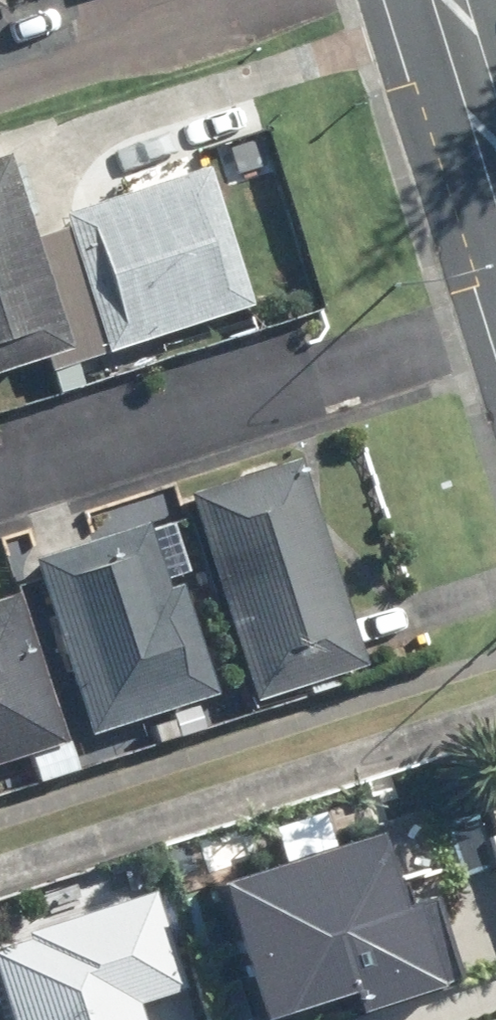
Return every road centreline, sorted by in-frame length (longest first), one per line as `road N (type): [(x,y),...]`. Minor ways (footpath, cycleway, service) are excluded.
road 1 (residential): [(0,481),(495,328)]
road 2 (primary): [(455,0),(495,137)]

